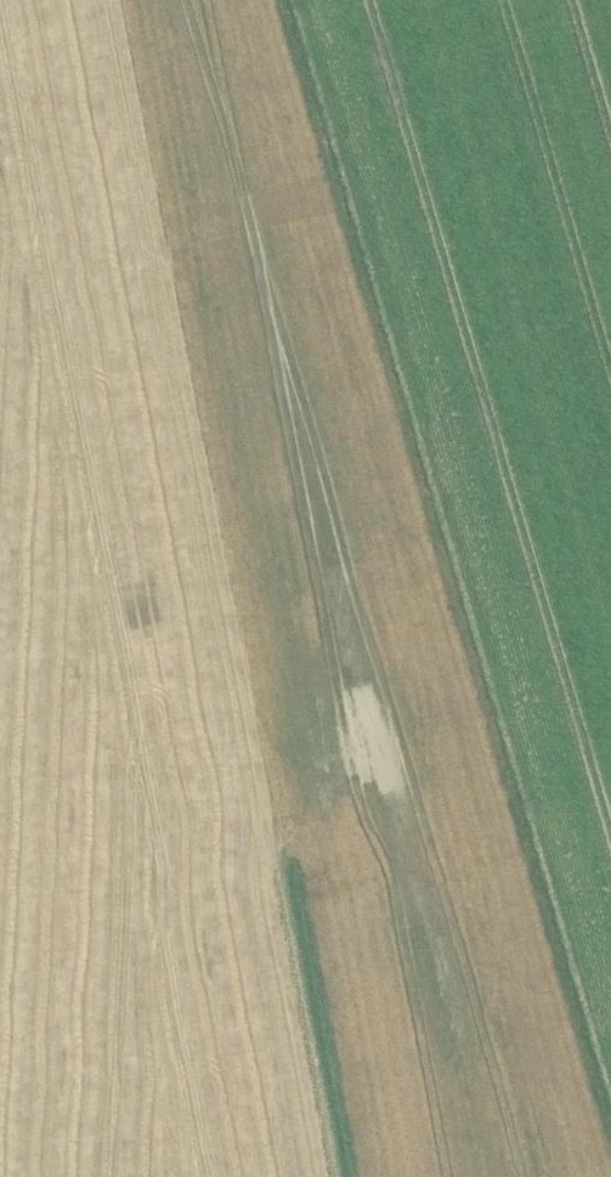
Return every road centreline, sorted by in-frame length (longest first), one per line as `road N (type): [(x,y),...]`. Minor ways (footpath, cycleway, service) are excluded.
road 1 (track): [(336,1176),(275,851)]

